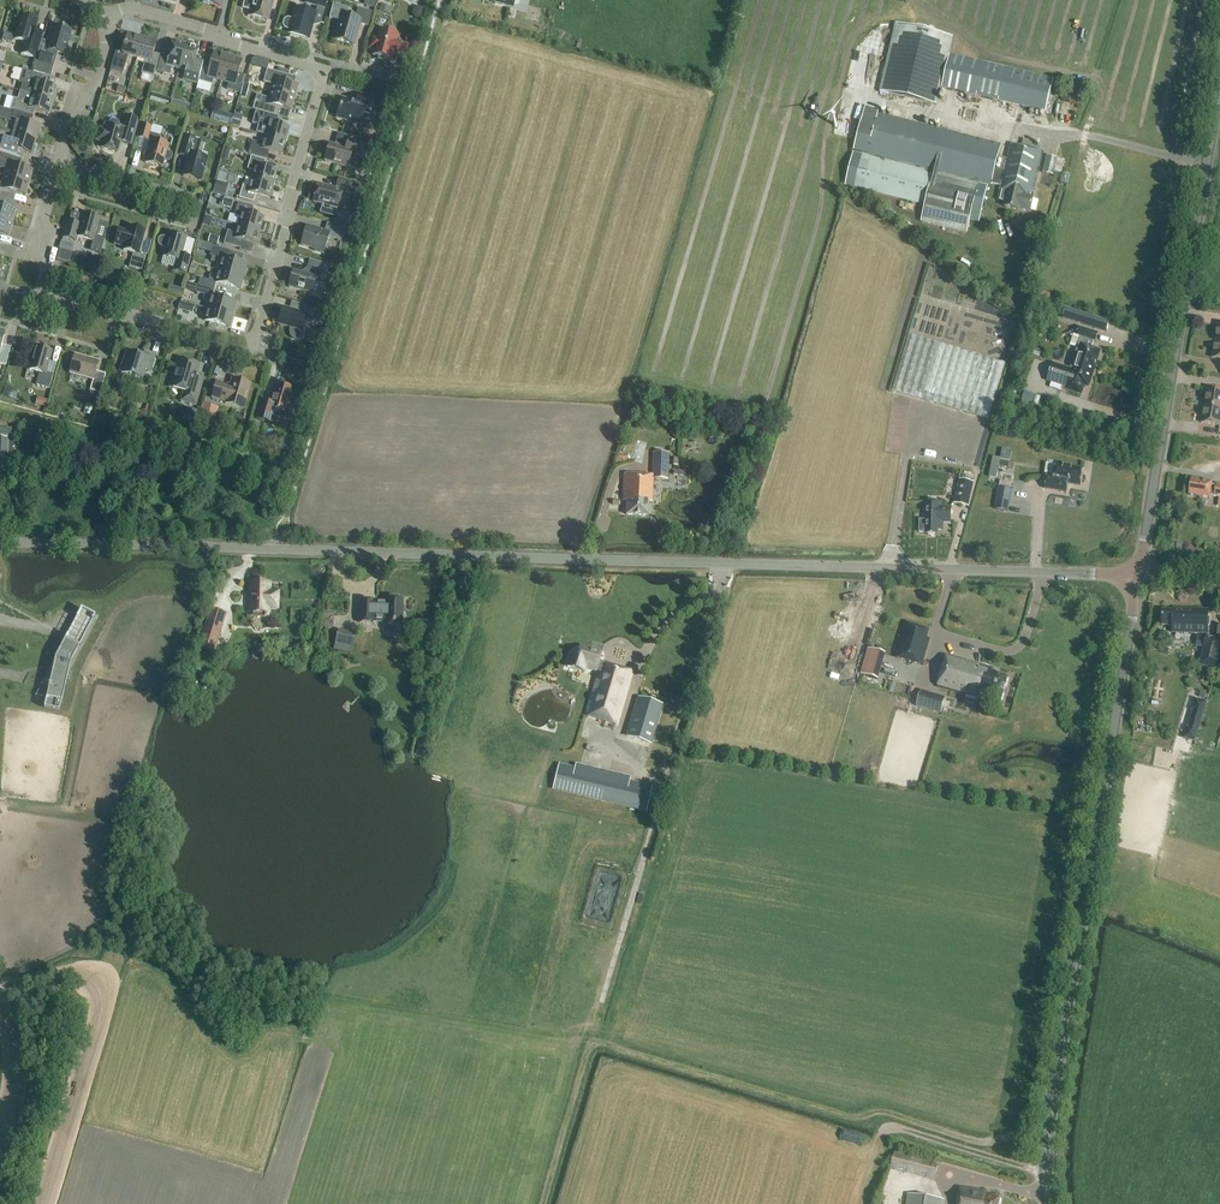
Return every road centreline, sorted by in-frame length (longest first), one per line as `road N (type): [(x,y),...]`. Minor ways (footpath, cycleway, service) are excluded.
road 1 (unclassified): [(1135,575),(0,543)]
road 2 (tertiary): [(1047,1203),(1053,1093),(1135,575)]
road 3 (residential): [(60,160),(43,222),(41,276),(51,298),(250,347),(322,73)]
road 4 (tertiary): [(1135,575),(1219,79)]
road 5 (residential): [(322,73),(139,9),(104,18)]
road 6 (residential): [(104,18),(104,65),(72,115),(60,160)]
road 7 (residential): [(204,200),(60,160)]

